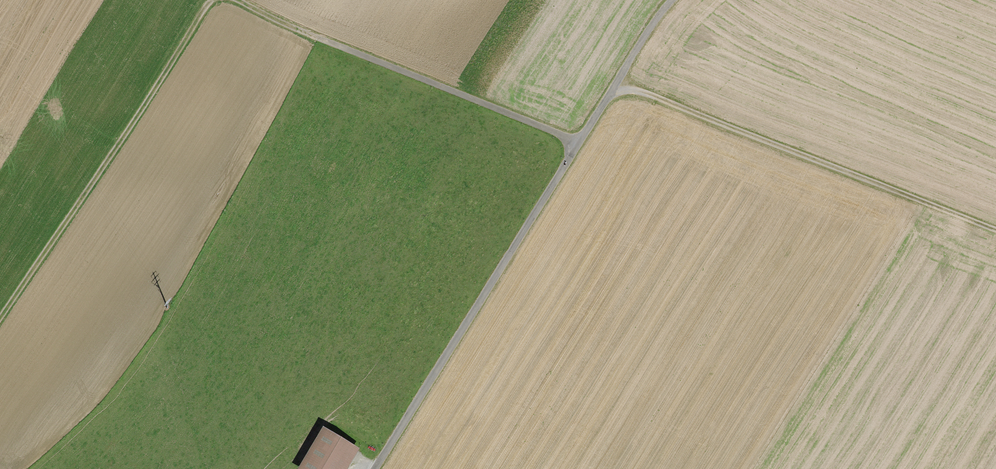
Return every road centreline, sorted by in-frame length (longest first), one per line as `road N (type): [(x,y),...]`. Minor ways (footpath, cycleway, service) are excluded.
road 1 (track): [(373,468),(671,0)]
road 2 (track): [(618,83),(995,229)]
road 3 (track): [(213,0),(0,318)]
road 4 (track): [(578,140),(240,0)]

